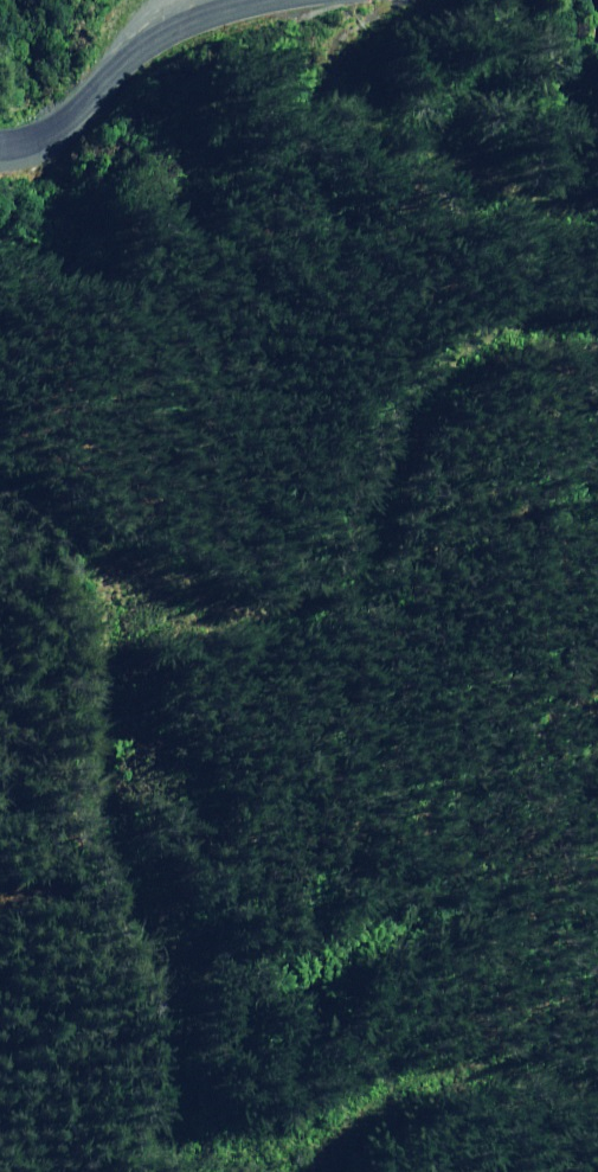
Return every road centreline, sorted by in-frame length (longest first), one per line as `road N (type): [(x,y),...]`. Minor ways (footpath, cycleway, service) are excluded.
road 1 (track): [(597,338),(478,347),(391,452),(356,581),(286,628),(175,575),(111,575),(82,651),(117,791),(164,1107),(143,1171)]
road 2 (track): [(391,0),(354,42),(381,93),(451,142),(597,196)]
road 3 (tertiary): [(0,104),(50,96),(144,0)]

